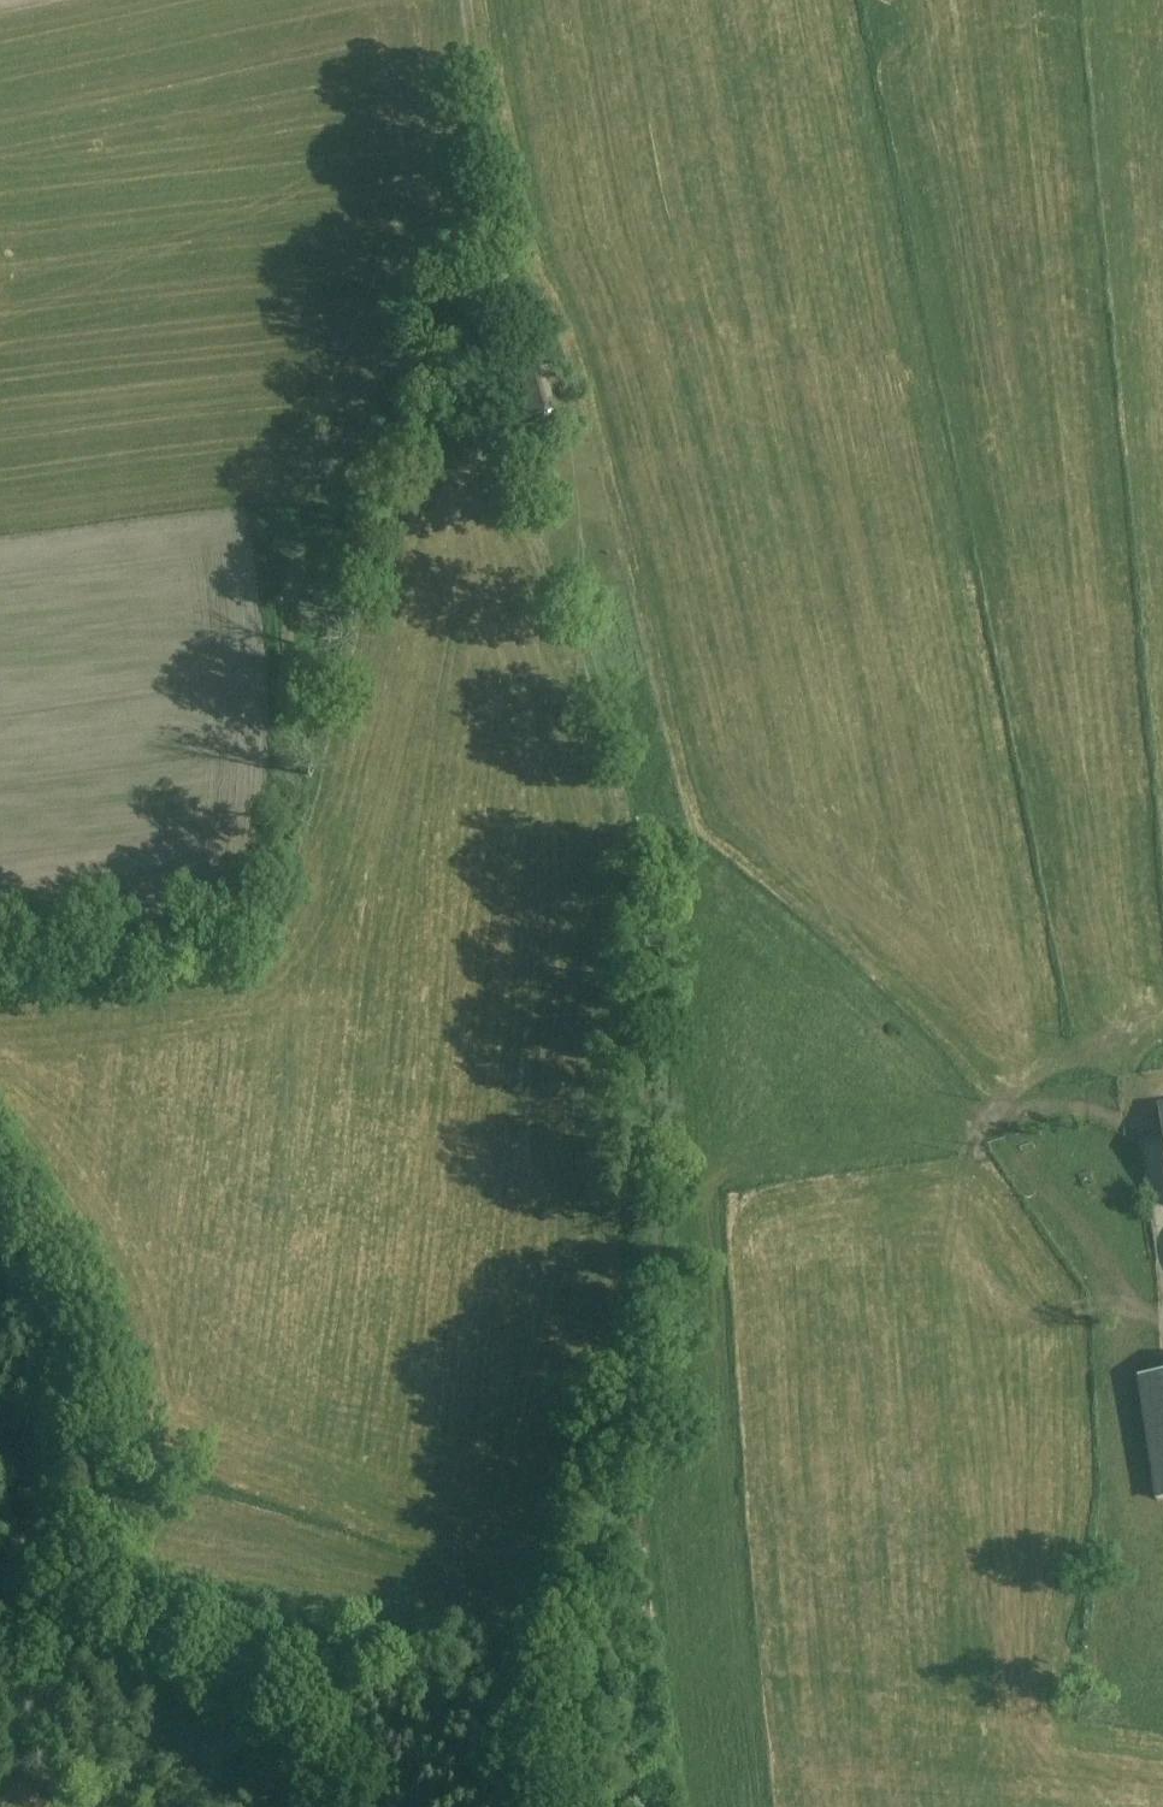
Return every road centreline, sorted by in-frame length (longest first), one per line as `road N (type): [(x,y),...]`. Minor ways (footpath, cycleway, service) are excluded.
road 1 (track): [(473,0),(508,193)]

